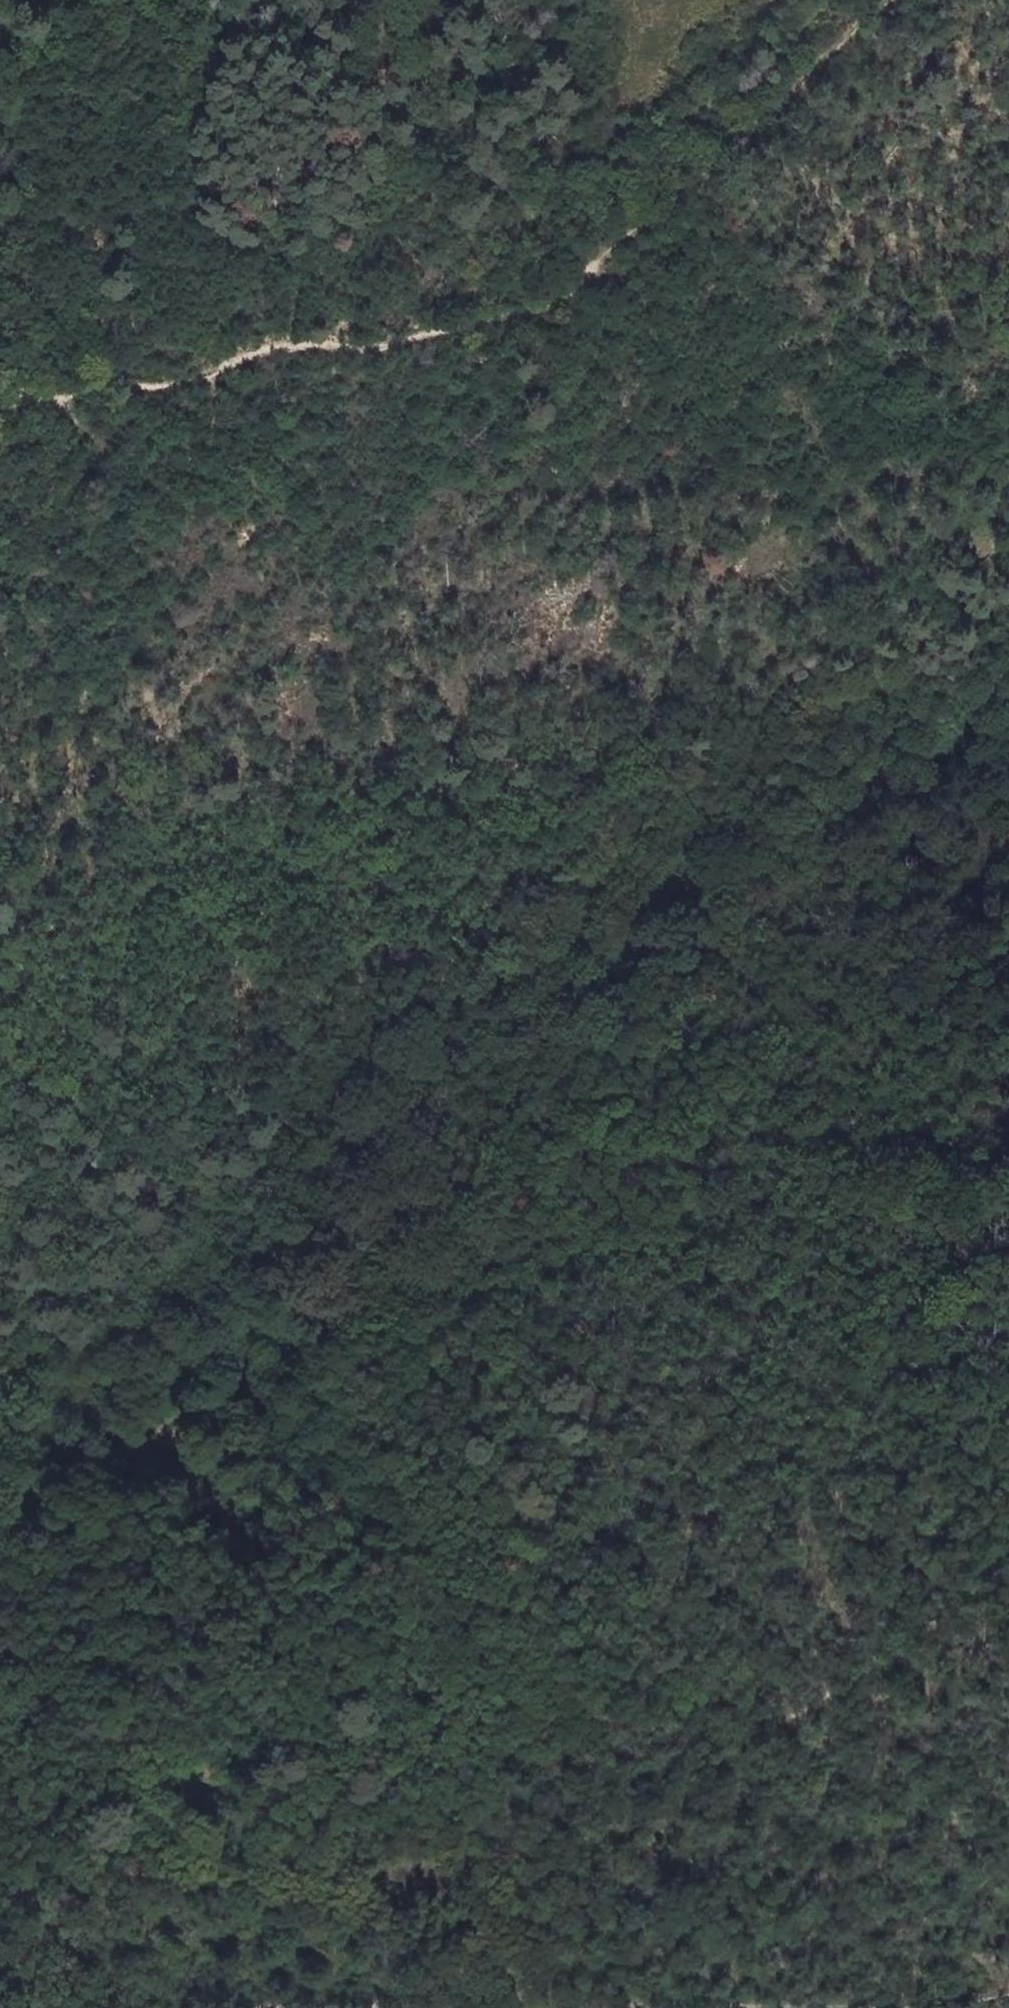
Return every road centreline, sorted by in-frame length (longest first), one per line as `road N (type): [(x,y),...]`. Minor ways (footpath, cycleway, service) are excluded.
road 1 (track): [(881,0),(712,169),(598,253),(547,307),(365,350),(265,350),(158,391),(85,391),(0,405)]

